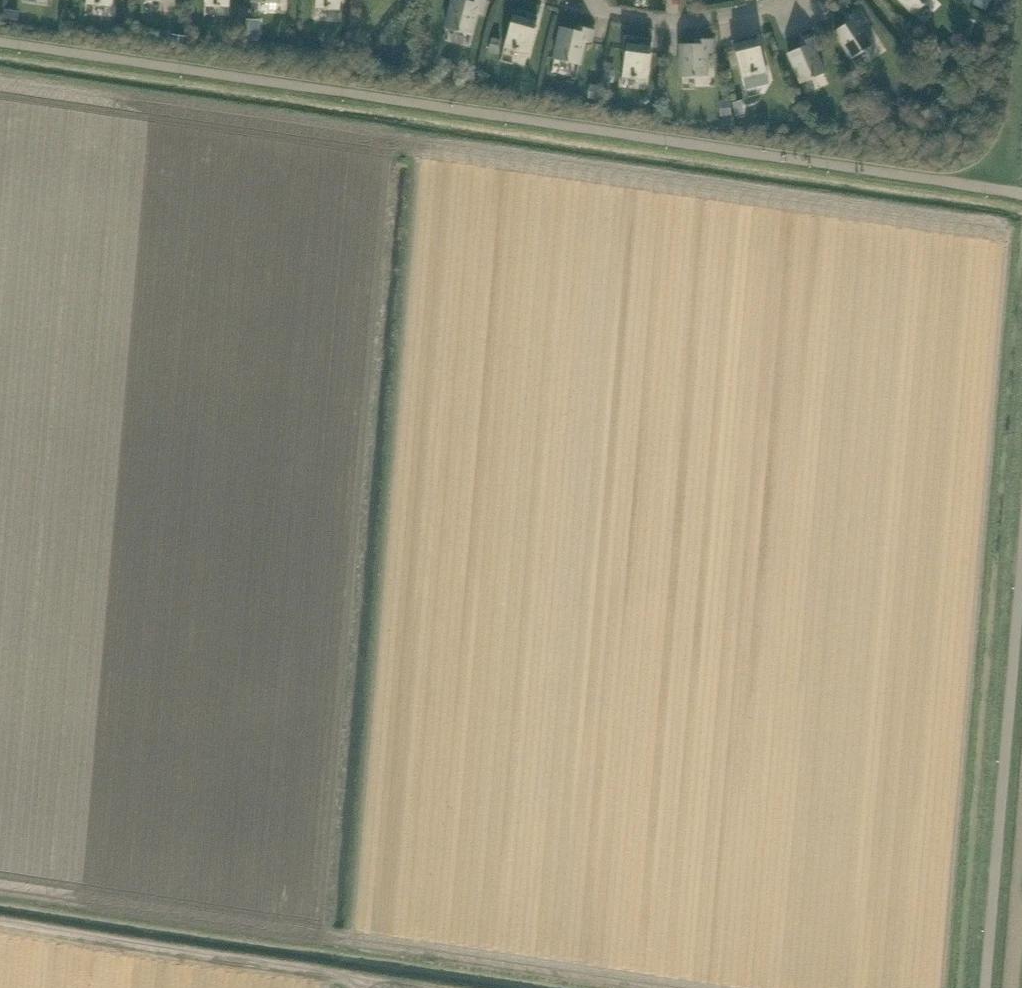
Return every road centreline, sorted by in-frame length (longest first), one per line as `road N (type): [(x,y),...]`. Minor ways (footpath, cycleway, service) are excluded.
road 1 (track): [(0,887),(653,987)]

